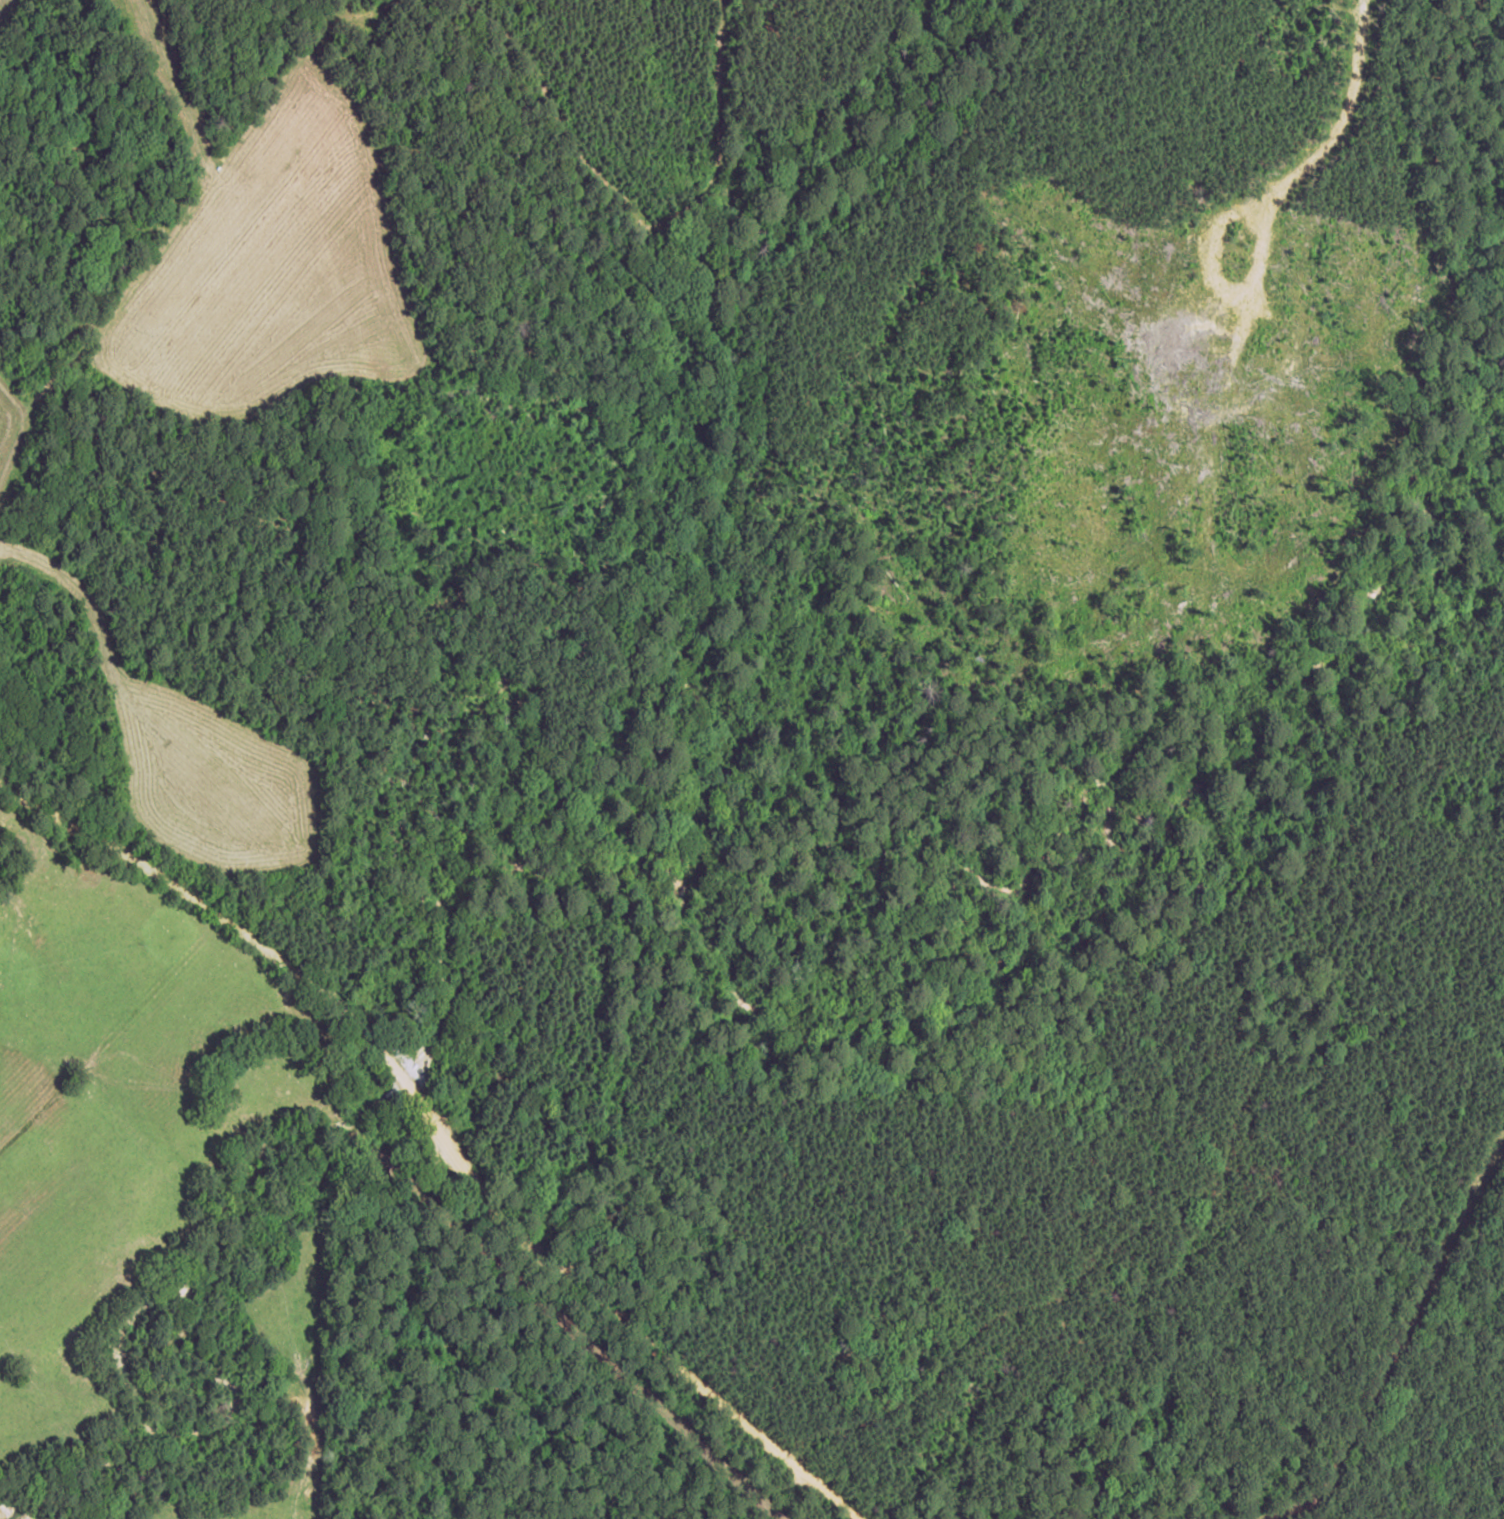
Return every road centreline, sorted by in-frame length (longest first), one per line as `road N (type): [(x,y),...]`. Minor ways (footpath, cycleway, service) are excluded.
road 1 (residential): [(891,1518),(636,1311),(306,995),(0,769)]

